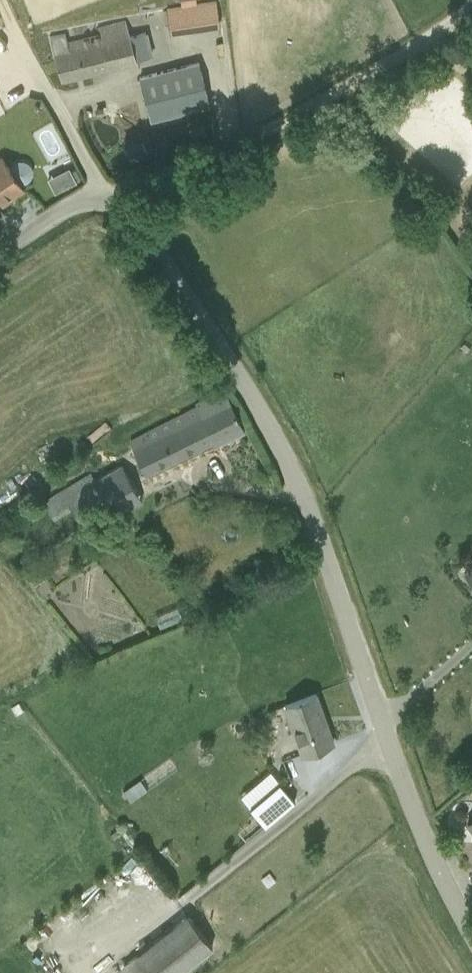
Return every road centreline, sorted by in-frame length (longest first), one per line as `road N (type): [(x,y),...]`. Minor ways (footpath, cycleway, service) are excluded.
road 1 (unclassified): [(471,932),(418,823),(293,479),(216,343),(110,193)]
road 2 (track): [(110,193),(301,117),(471,6)]
road 3 (unclassified): [(35,68),(110,193)]
road 4 (unclassified): [(110,193),(68,207),(0,253)]

